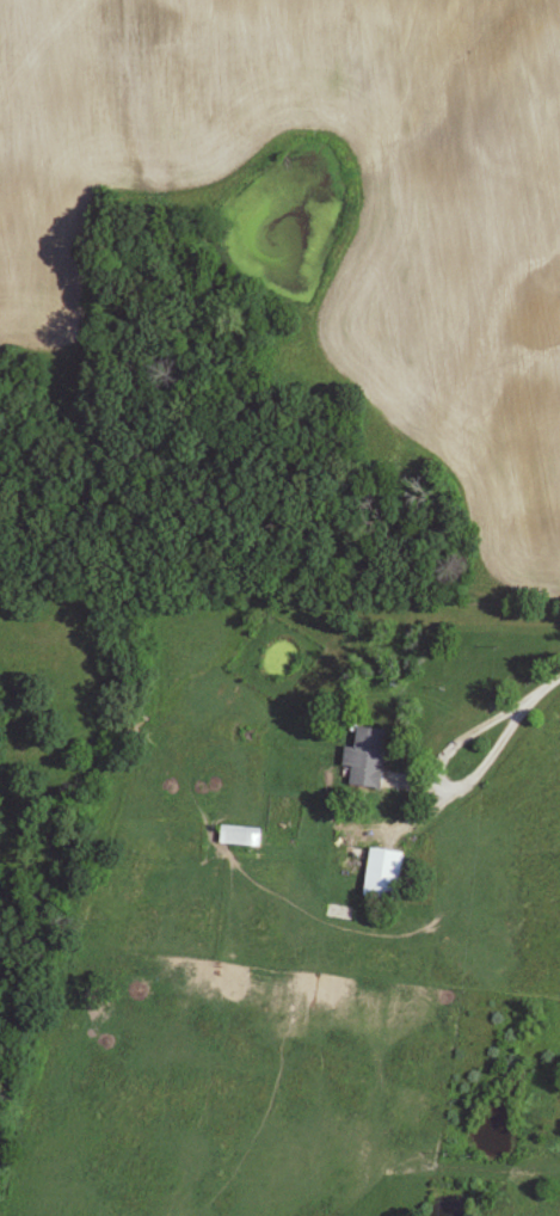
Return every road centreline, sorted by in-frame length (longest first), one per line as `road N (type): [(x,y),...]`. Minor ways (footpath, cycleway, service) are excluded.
road 1 (residential): [(459,748),(513,714),(485,772),(457,791),(442,782),(445,761),(459,748)]

